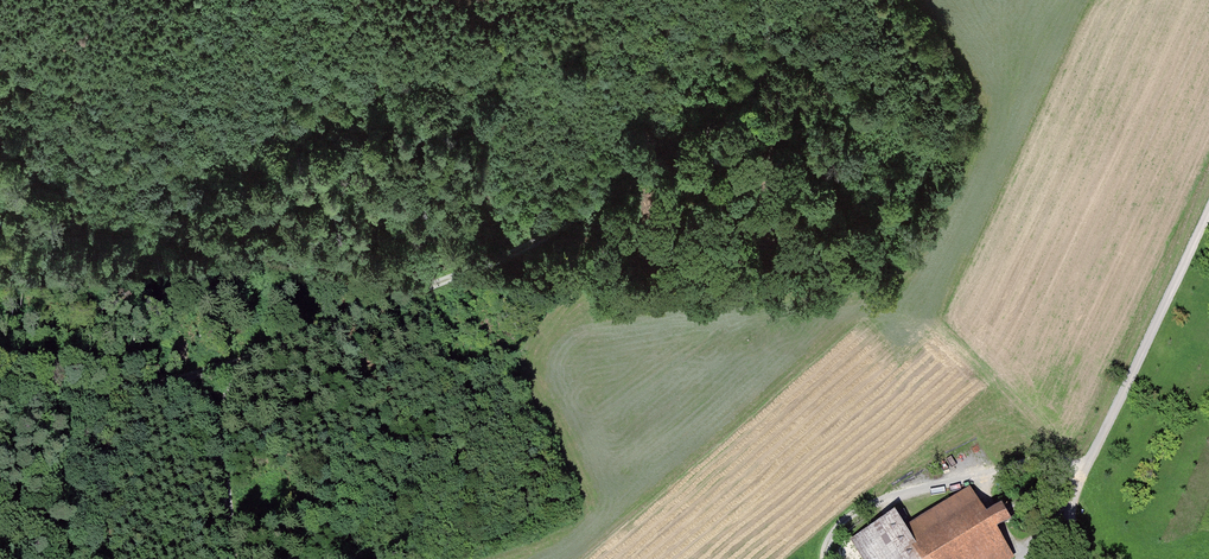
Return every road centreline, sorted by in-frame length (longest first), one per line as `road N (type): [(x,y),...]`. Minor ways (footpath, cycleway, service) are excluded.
road 1 (track): [(761,0),(769,46),(762,77),(747,105),(693,147),(536,243),(210,376)]
road 2 (track): [(1074,558),(1081,472),(1208,209)]
road 3 (track): [(1081,472),(1058,459),(890,496),(849,515),(823,558)]
road 4 (track): [(0,414),(210,376)]
road 5 (track): [(210,376),(234,558)]

